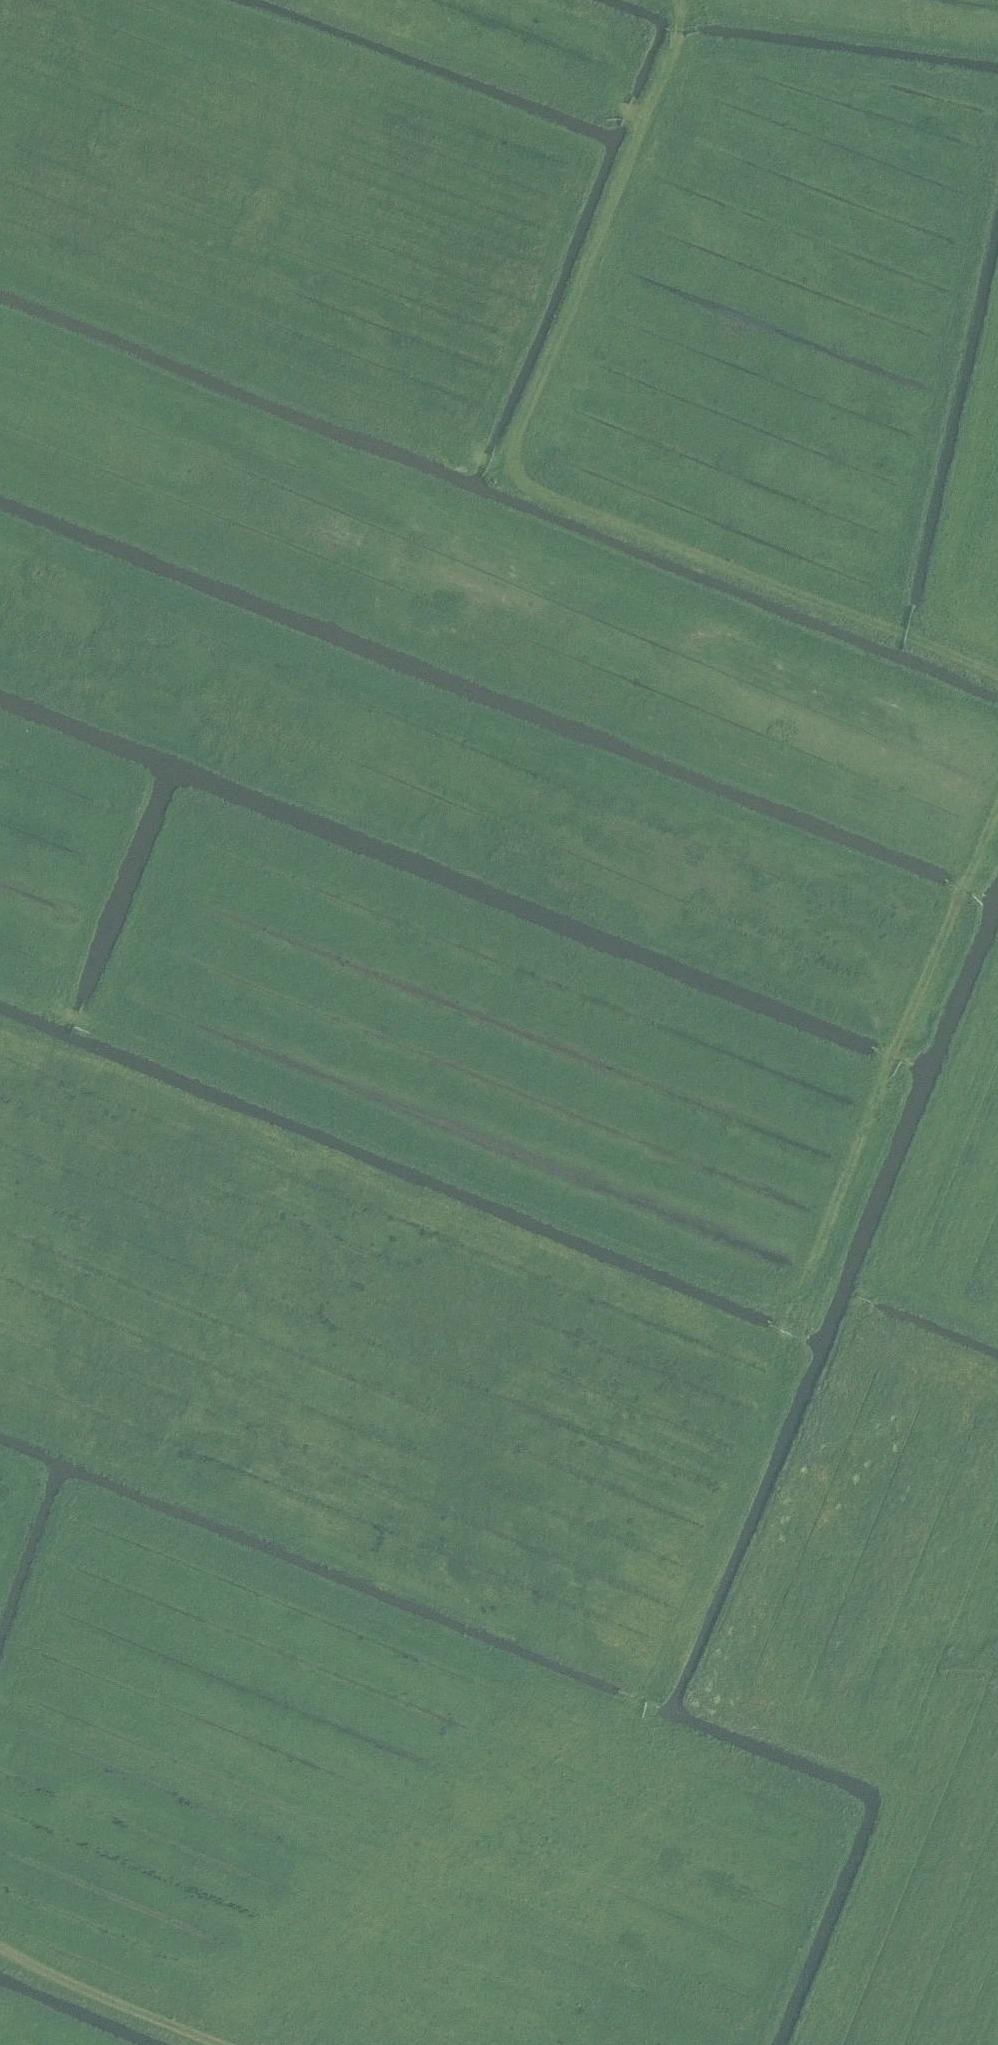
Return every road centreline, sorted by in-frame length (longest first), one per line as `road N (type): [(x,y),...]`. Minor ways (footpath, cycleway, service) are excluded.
road 1 (track): [(641,1714),(997,809)]
road 2 (track): [(459,452),(997,675)]
road 3 (track): [(675,0),(689,5),(502,470)]
road 4 (track): [(0,1946),(232,2044)]

